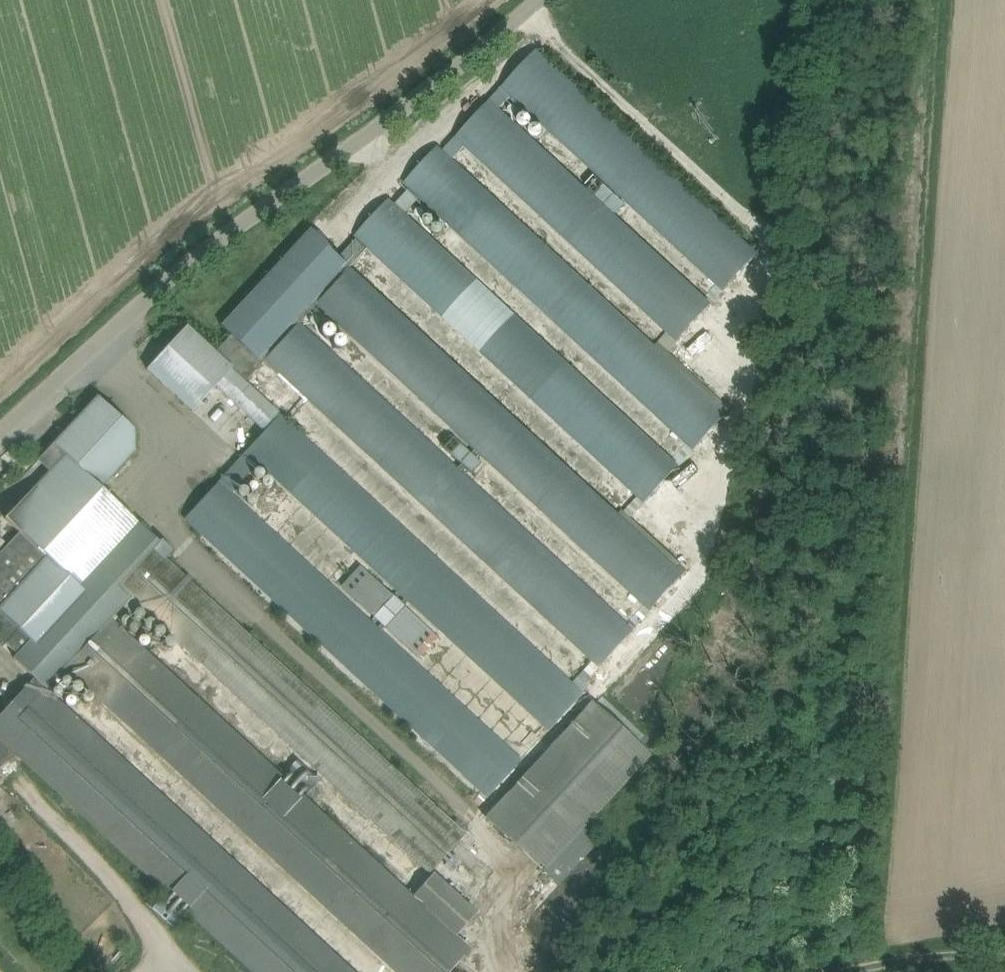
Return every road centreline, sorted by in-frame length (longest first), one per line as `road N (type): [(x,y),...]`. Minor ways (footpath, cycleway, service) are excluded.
road 1 (unclassified): [(0,433),(179,272),(542,0)]
road 2 (track): [(772,971),(1004,947)]

